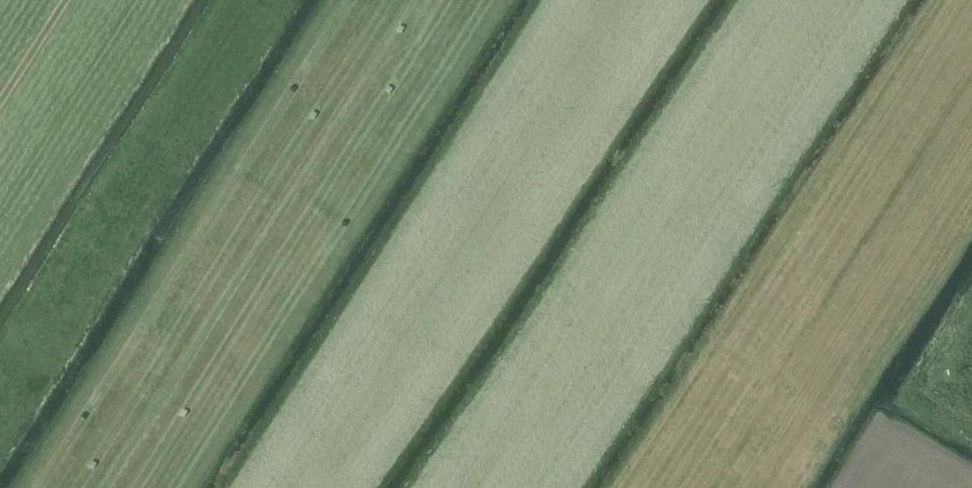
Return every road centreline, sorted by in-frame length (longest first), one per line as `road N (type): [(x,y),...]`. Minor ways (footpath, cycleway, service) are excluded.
road 1 (track): [(68,0),(0,108)]

